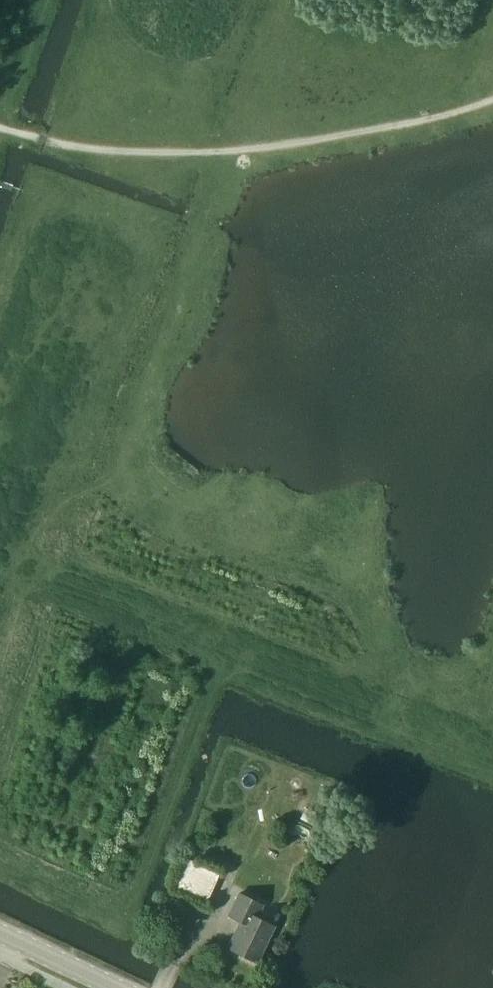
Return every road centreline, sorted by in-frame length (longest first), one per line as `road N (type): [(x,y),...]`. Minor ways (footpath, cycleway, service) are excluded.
road 1 (secondary): [(121,987),(0,931)]

